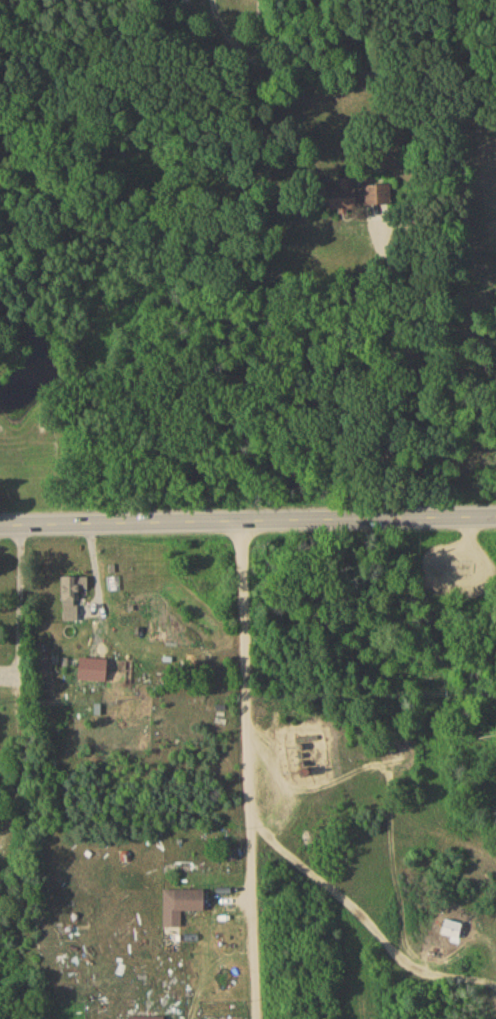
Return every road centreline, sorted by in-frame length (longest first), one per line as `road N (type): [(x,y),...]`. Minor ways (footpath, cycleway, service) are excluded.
road 1 (tertiary): [(495,517),(0,526)]

